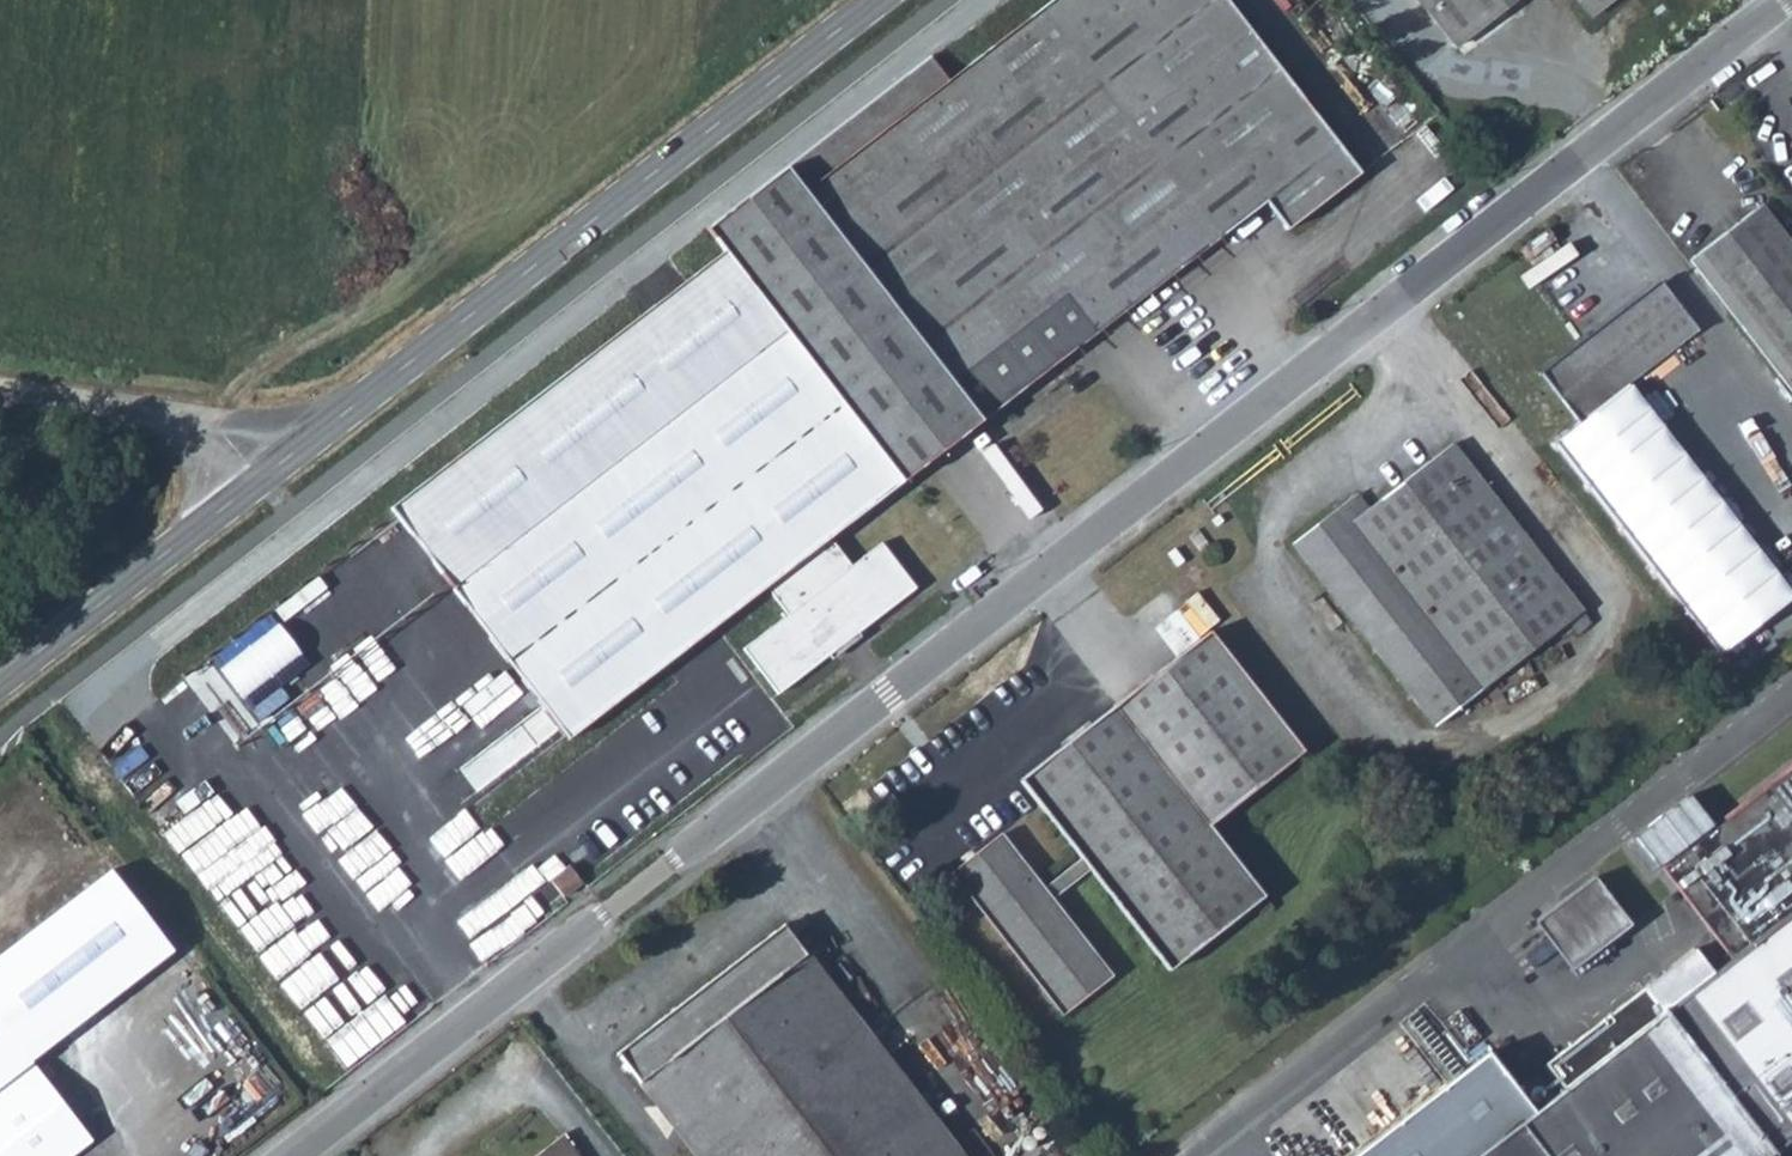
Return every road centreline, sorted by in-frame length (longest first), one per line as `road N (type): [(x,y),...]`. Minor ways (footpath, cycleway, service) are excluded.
road 1 (unclassified): [(297,1155),(1788,0)]
road 2 (secondary): [(874,0),(260,479)]
road 3 (secondary): [(260,479),(0,685)]
road 4 (unclassified): [(260,479),(213,439),(149,414),(0,392)]

